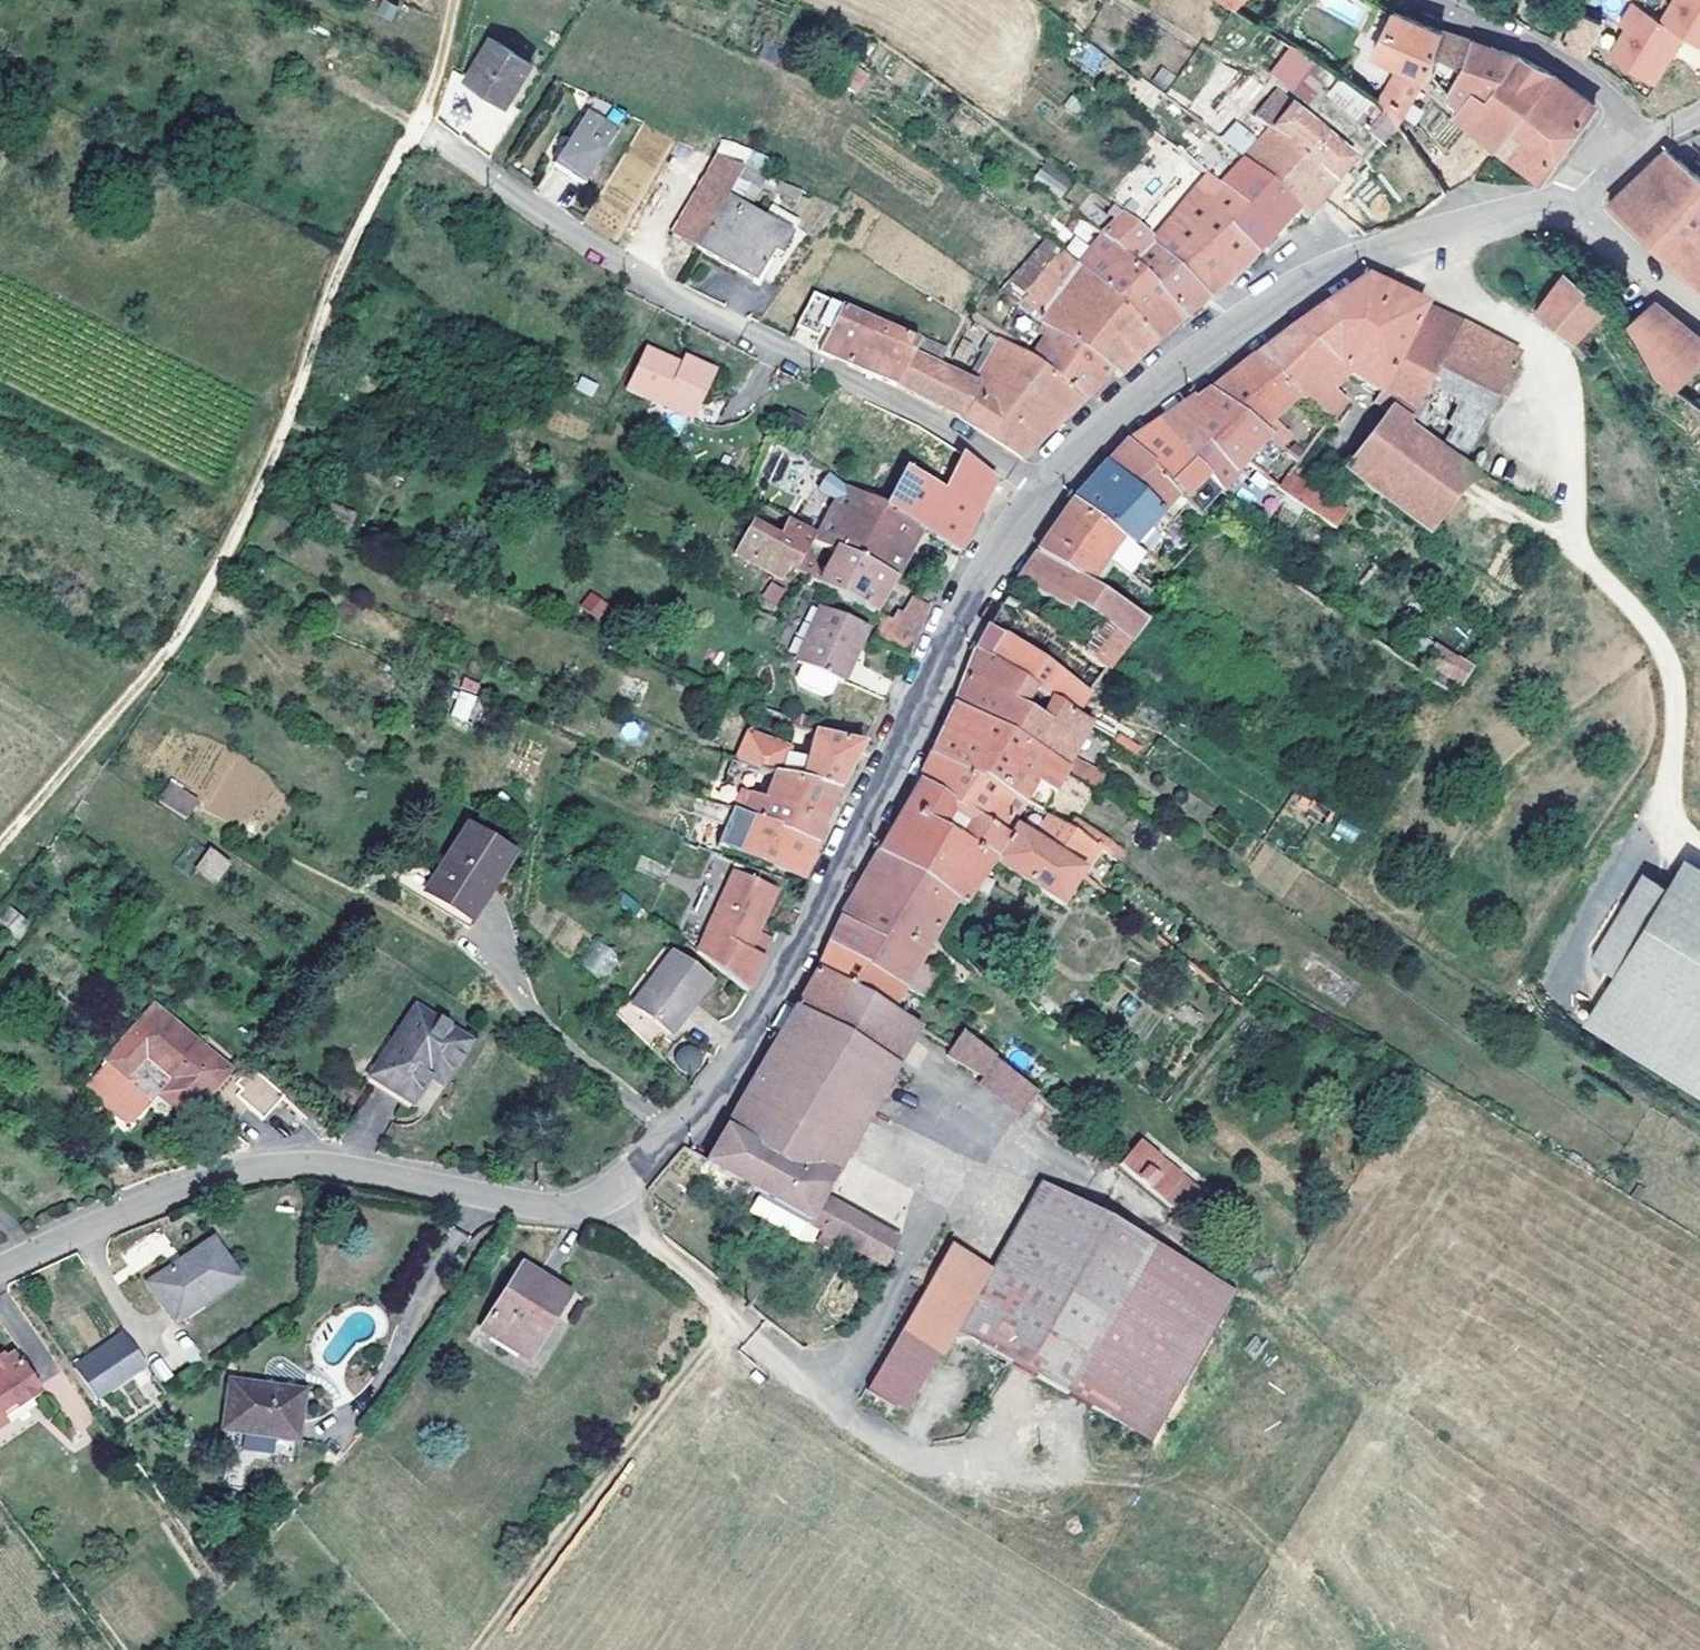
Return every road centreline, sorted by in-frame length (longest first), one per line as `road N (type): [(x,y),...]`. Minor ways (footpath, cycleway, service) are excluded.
road 1 (residential): [(0,1269),(214,1180),(300,1165),(556,1209),(612,1195),(710,1099),(785,973),(985,575),(1048,484)]
road 2 (track): [(0,841),(172,647),(206,595),(285,426),(365,207),(419,127),(455,0)]
road 3 (residential): [(1048,484),(951,428),(646,285),(419,127)]
road 4 (track): [(1418,243),(1485,310),(1551,351),(1578,468),(1571,540),(1664,650),(1677,708),(1666,788)]
road 5 (residential): [(1048,484),(1180,375),(1339,267),(1485,223),(1564,211)]
road 6 (residential): [(1430,0),(1535,40),(1585,79),(1642,141)]
road 7 (tertiary): [(1564,211),(1699,318)]

